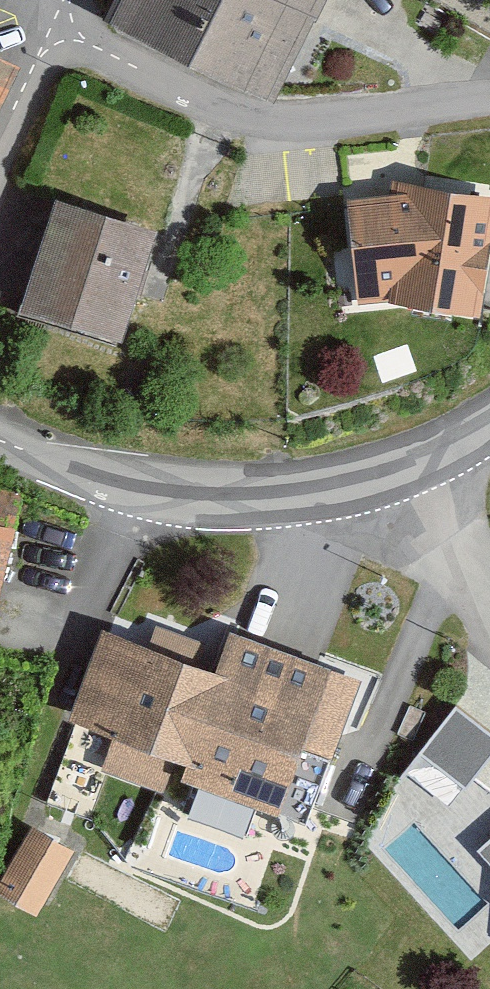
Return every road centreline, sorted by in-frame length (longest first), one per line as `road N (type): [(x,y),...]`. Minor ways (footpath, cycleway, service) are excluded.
road 1 (residential): [(55,31),(166,90),(252,119),(313,125),(489,104)]
road 2 (unclassified): [(402,462),(321,485),(208,497),(121,486),(0,440)]
road 3 (residential): [(402,462),(439,560),(489,634)]
road 4 (residential): [(0,152),(55,31)]

